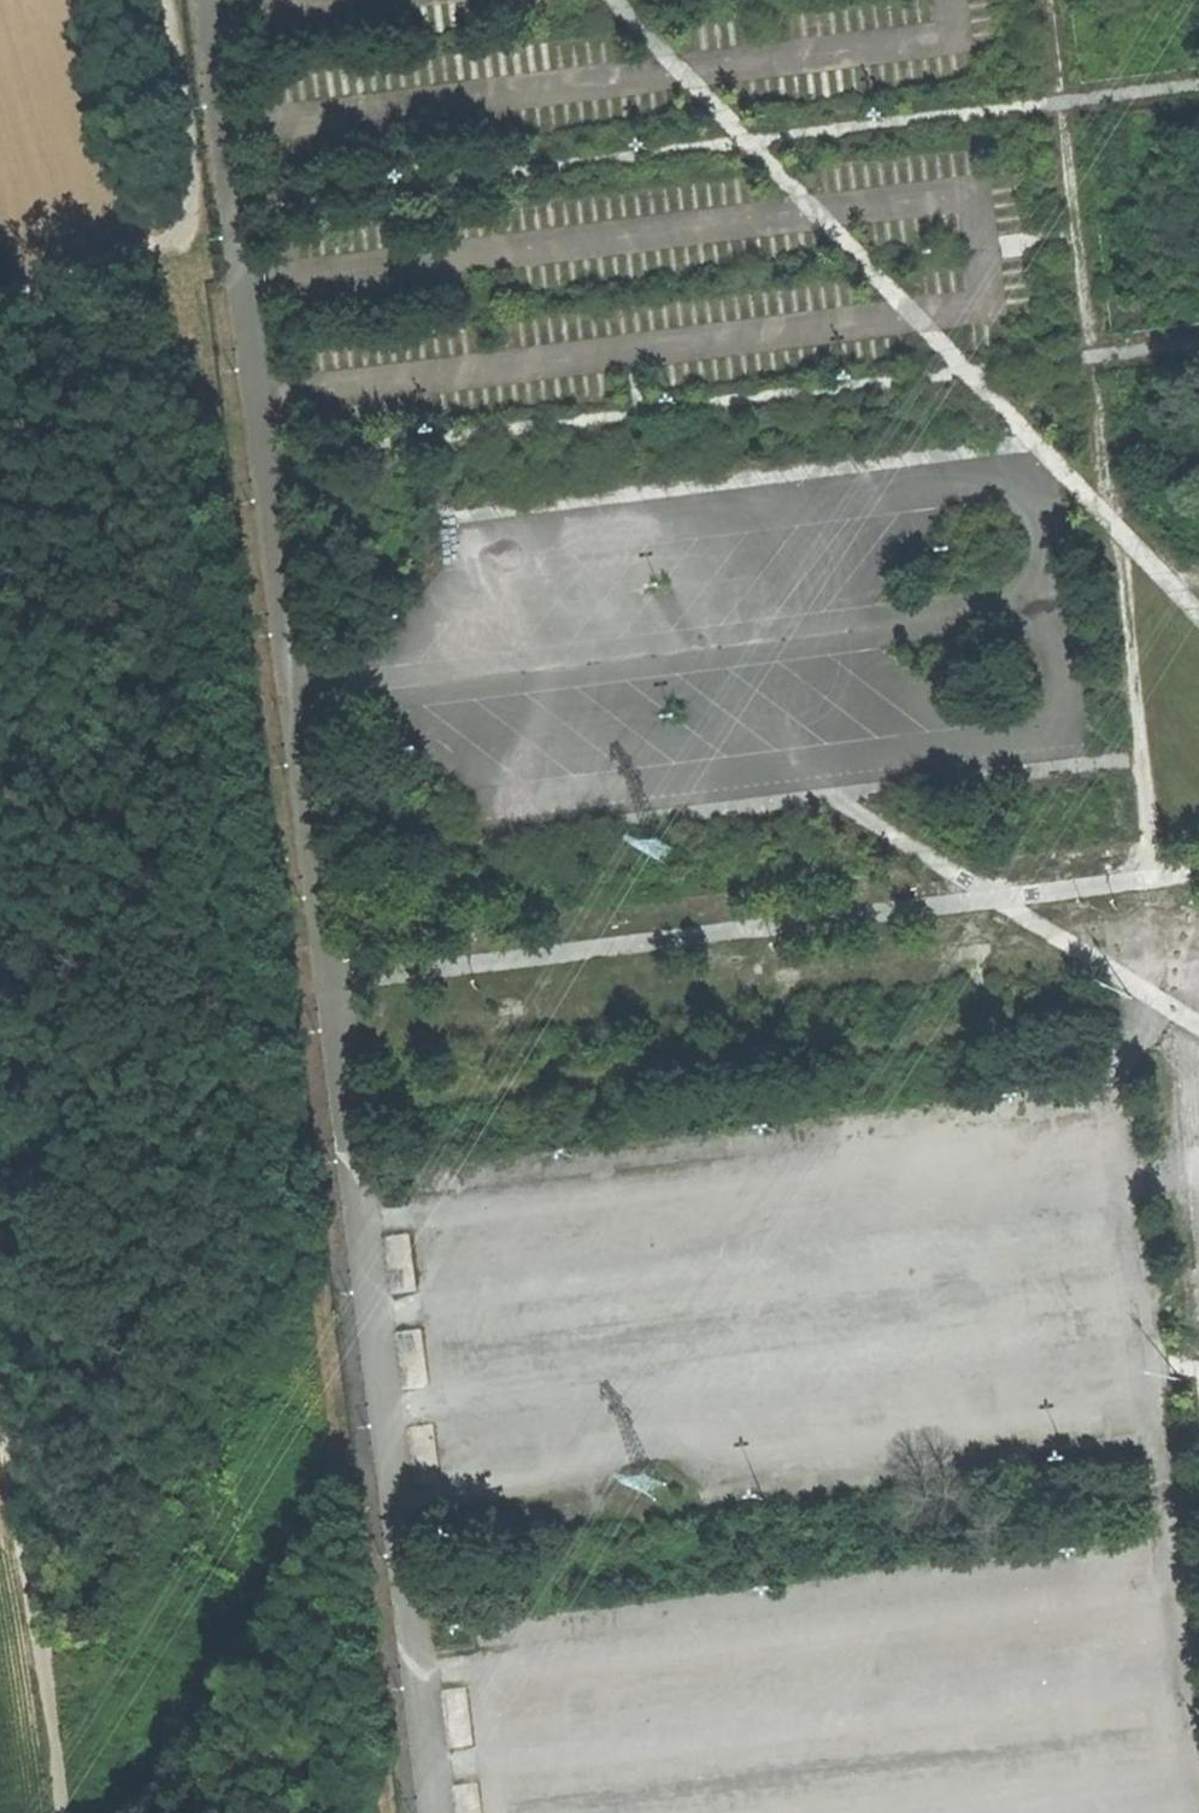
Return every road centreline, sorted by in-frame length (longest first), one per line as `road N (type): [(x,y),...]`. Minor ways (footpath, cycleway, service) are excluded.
road 1 (track): [(51,1812),(0,1376)]
road 2 (track): [(0,296),(182,241),(196,196),(170,0)]

